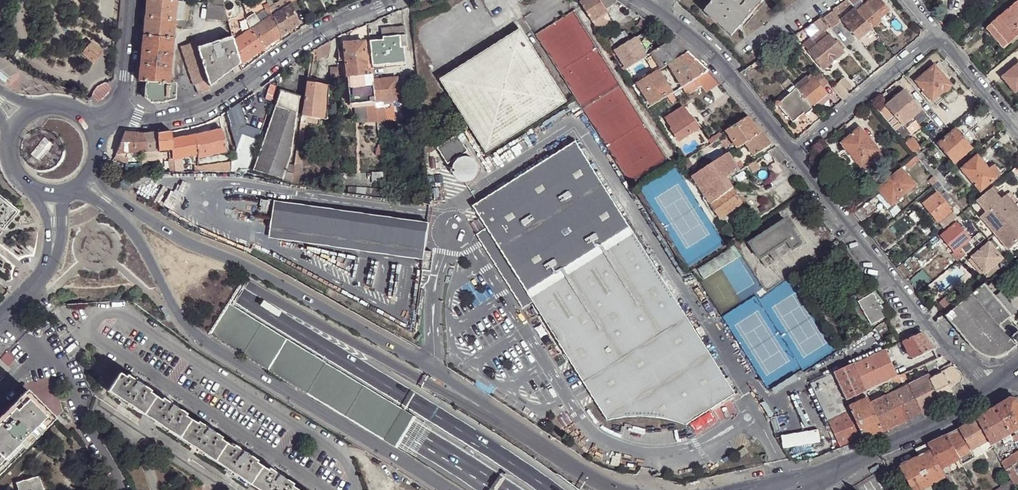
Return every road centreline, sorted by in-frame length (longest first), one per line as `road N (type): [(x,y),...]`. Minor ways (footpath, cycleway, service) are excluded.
road 1 (motorway): [(0,180),(58,227),(493,485)]
road 2 (tertiary): [(541,449),(429,369),(162,237),(103,199),(88,171)]
road 3 (residential): [(69,241),(202,339),(449,489)]
road 4 (motorway): [(558,489),(237,289)]
road 5 (motorway): [(541,449),(268,298),(237,289)]
road 6 (residential): [(991,390),(793,155)]
road 7 (residential): [(118,109),(158,117),(213,104),(303,41),(382,0)]
road 8 (motorway): [(237,289),(0,141)]
road 9 (residential): [(991,390),(811,479)]
road 10 (residential): [(793,155),(725,68),(657,11)]
road 11 (residential): [(793,155),(937,36)]
road 12 (residential): [(937,36),(1017,134)]
road 13 (tertiary): [(88,171),(74,142),(39,111),(0,93)]

